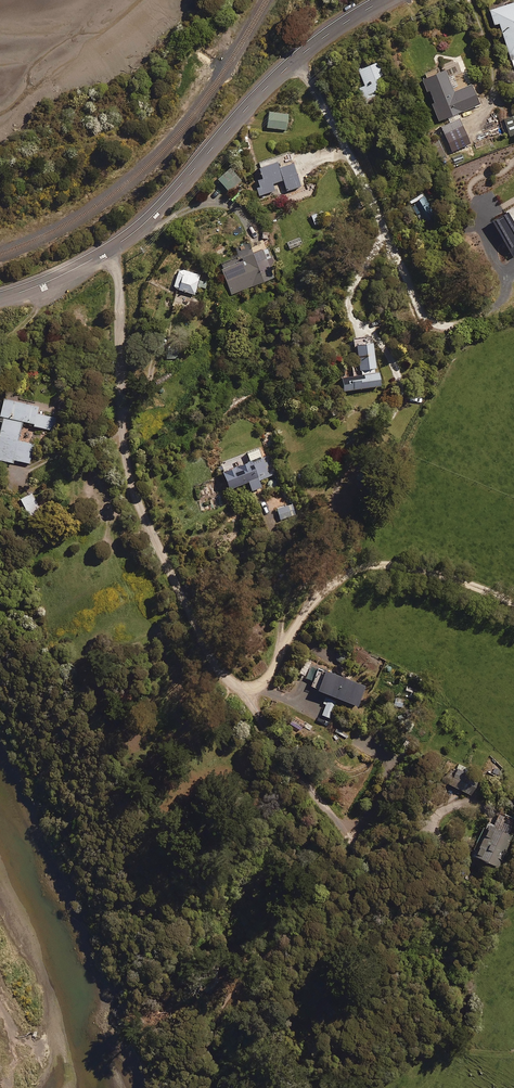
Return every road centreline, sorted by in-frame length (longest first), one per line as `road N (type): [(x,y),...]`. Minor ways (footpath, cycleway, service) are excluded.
road 1 (residential): [(243,689),(215,661),(132,481),(119,283),(106,252)]
road 2 (unclassified): [(106,252),(171,197),(282,72),(384,0)]
road 3 (residential): [(342,831),(243,689)]

